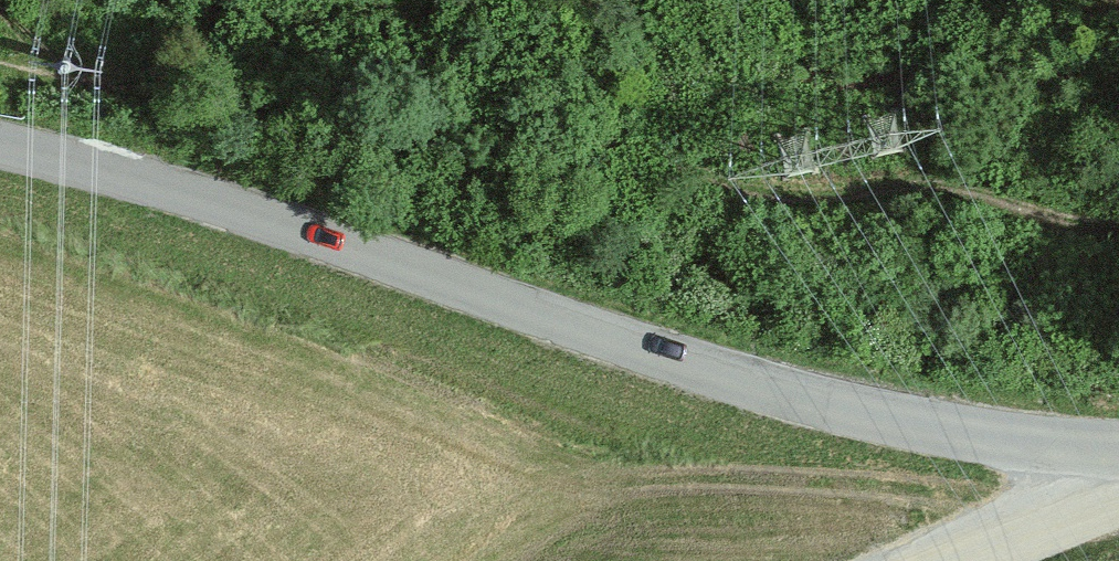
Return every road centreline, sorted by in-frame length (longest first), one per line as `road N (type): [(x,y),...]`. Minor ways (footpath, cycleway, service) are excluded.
road 1 (unclassified): [(1118,450),(943,428),(727,378),(111,170),(0,145)]
road 2 (track): [(986,540),(913,491),(776,476),(628,478),(525,533),(491,560)]

